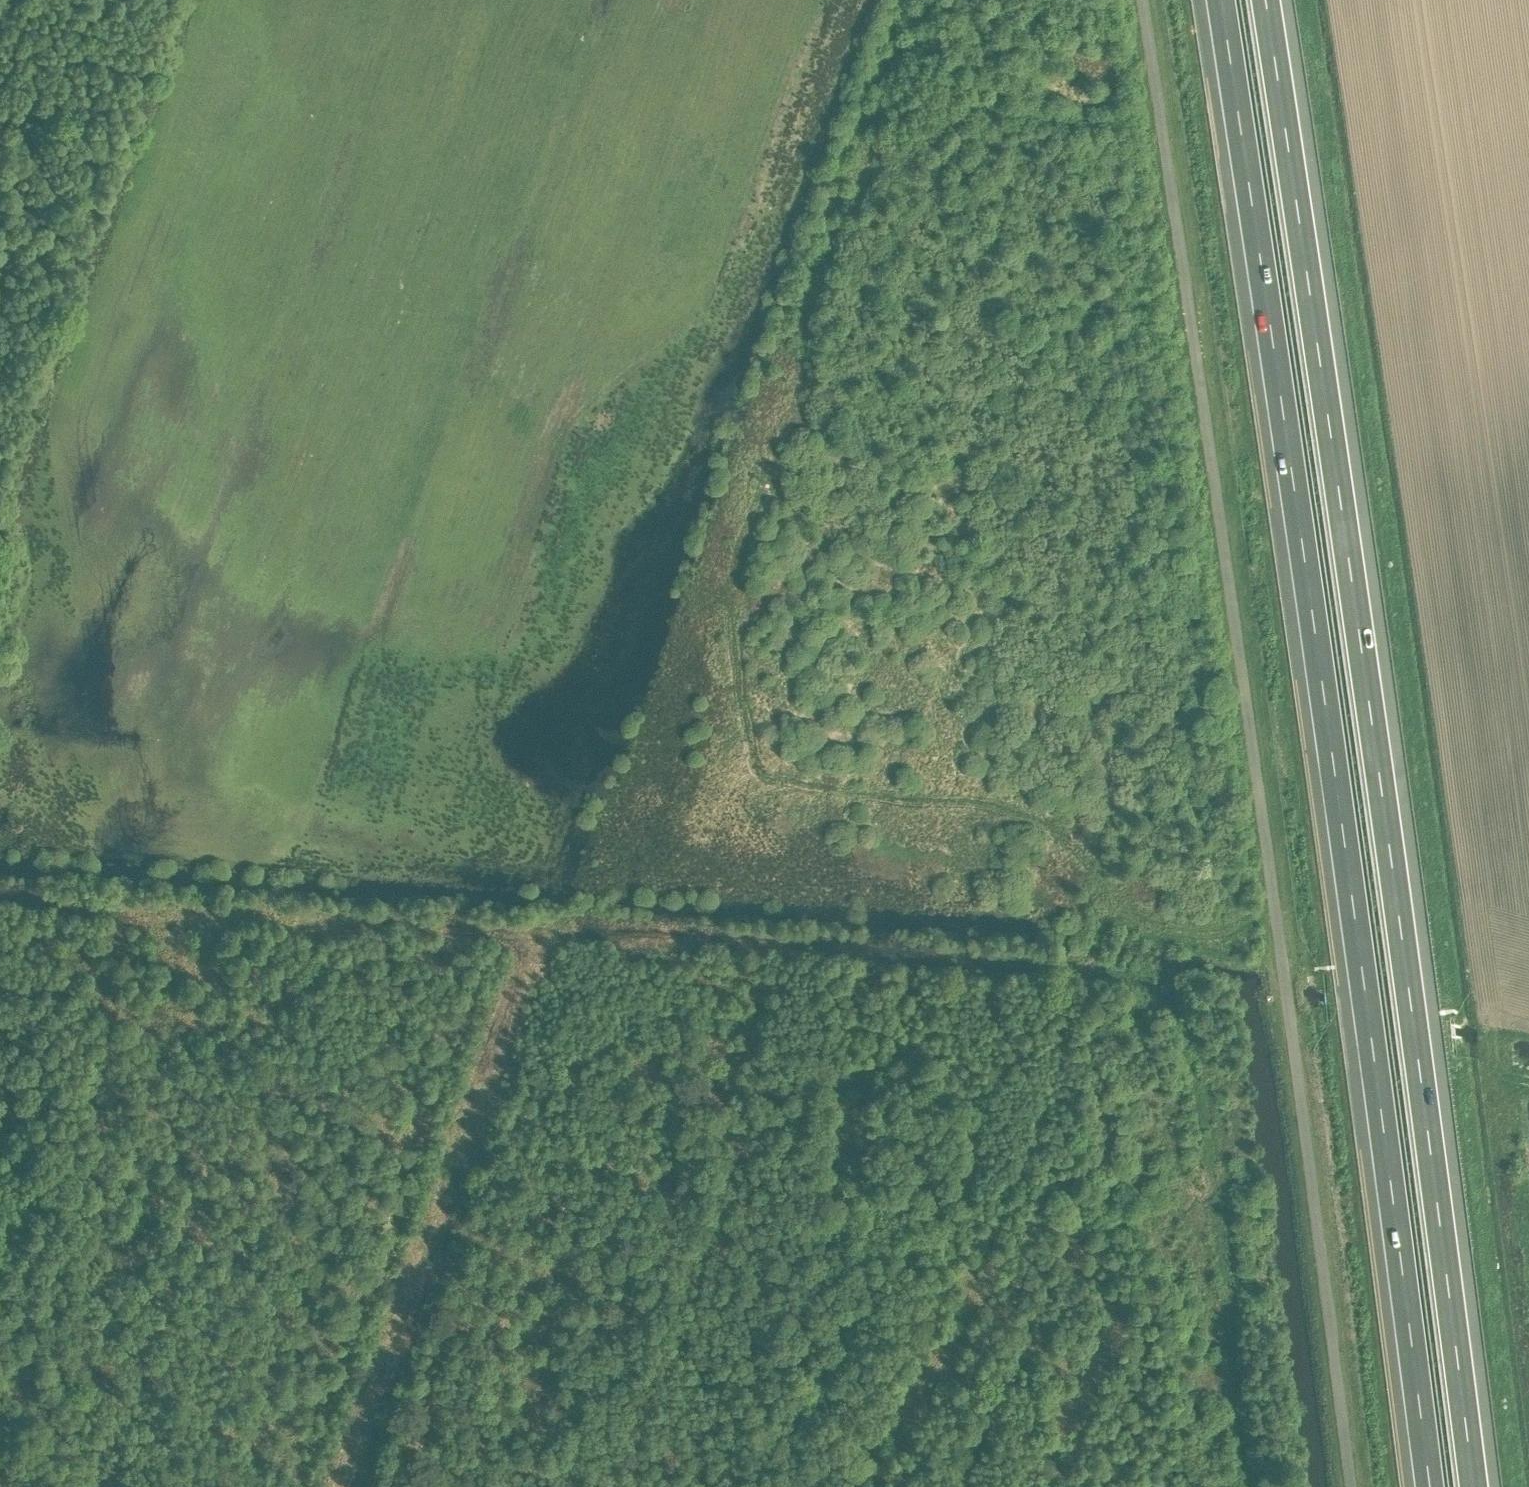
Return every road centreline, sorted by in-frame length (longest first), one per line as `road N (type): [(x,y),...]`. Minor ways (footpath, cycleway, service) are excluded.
road 1 (motorway): [(1473,1486),(1399,910),(1264,0)]
road 2 (motorway): [(1220,0),(1429,1486)]
road 3 (track): [(1148,0),(1352,1486)]

